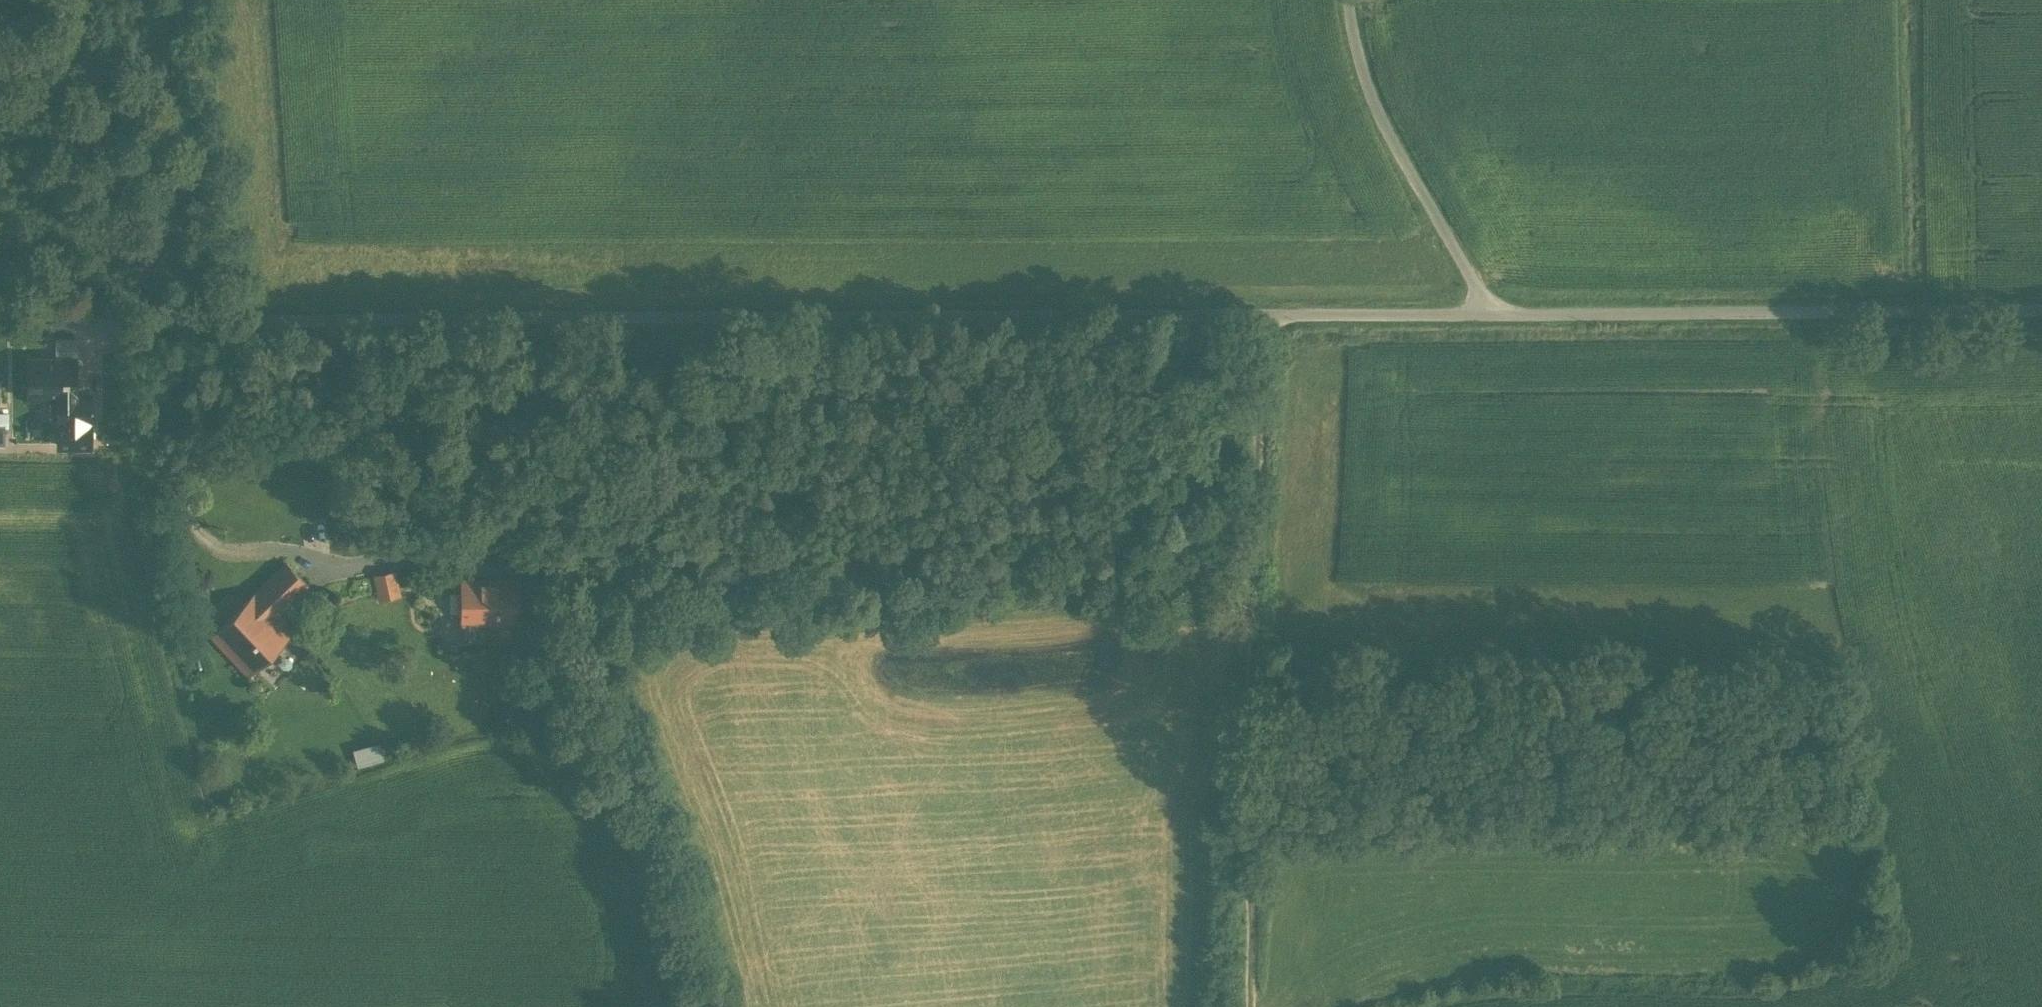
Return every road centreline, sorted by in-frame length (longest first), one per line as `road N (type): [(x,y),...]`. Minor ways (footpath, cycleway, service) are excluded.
road 1 (unclassified): [(2041,306),(0,320)]

